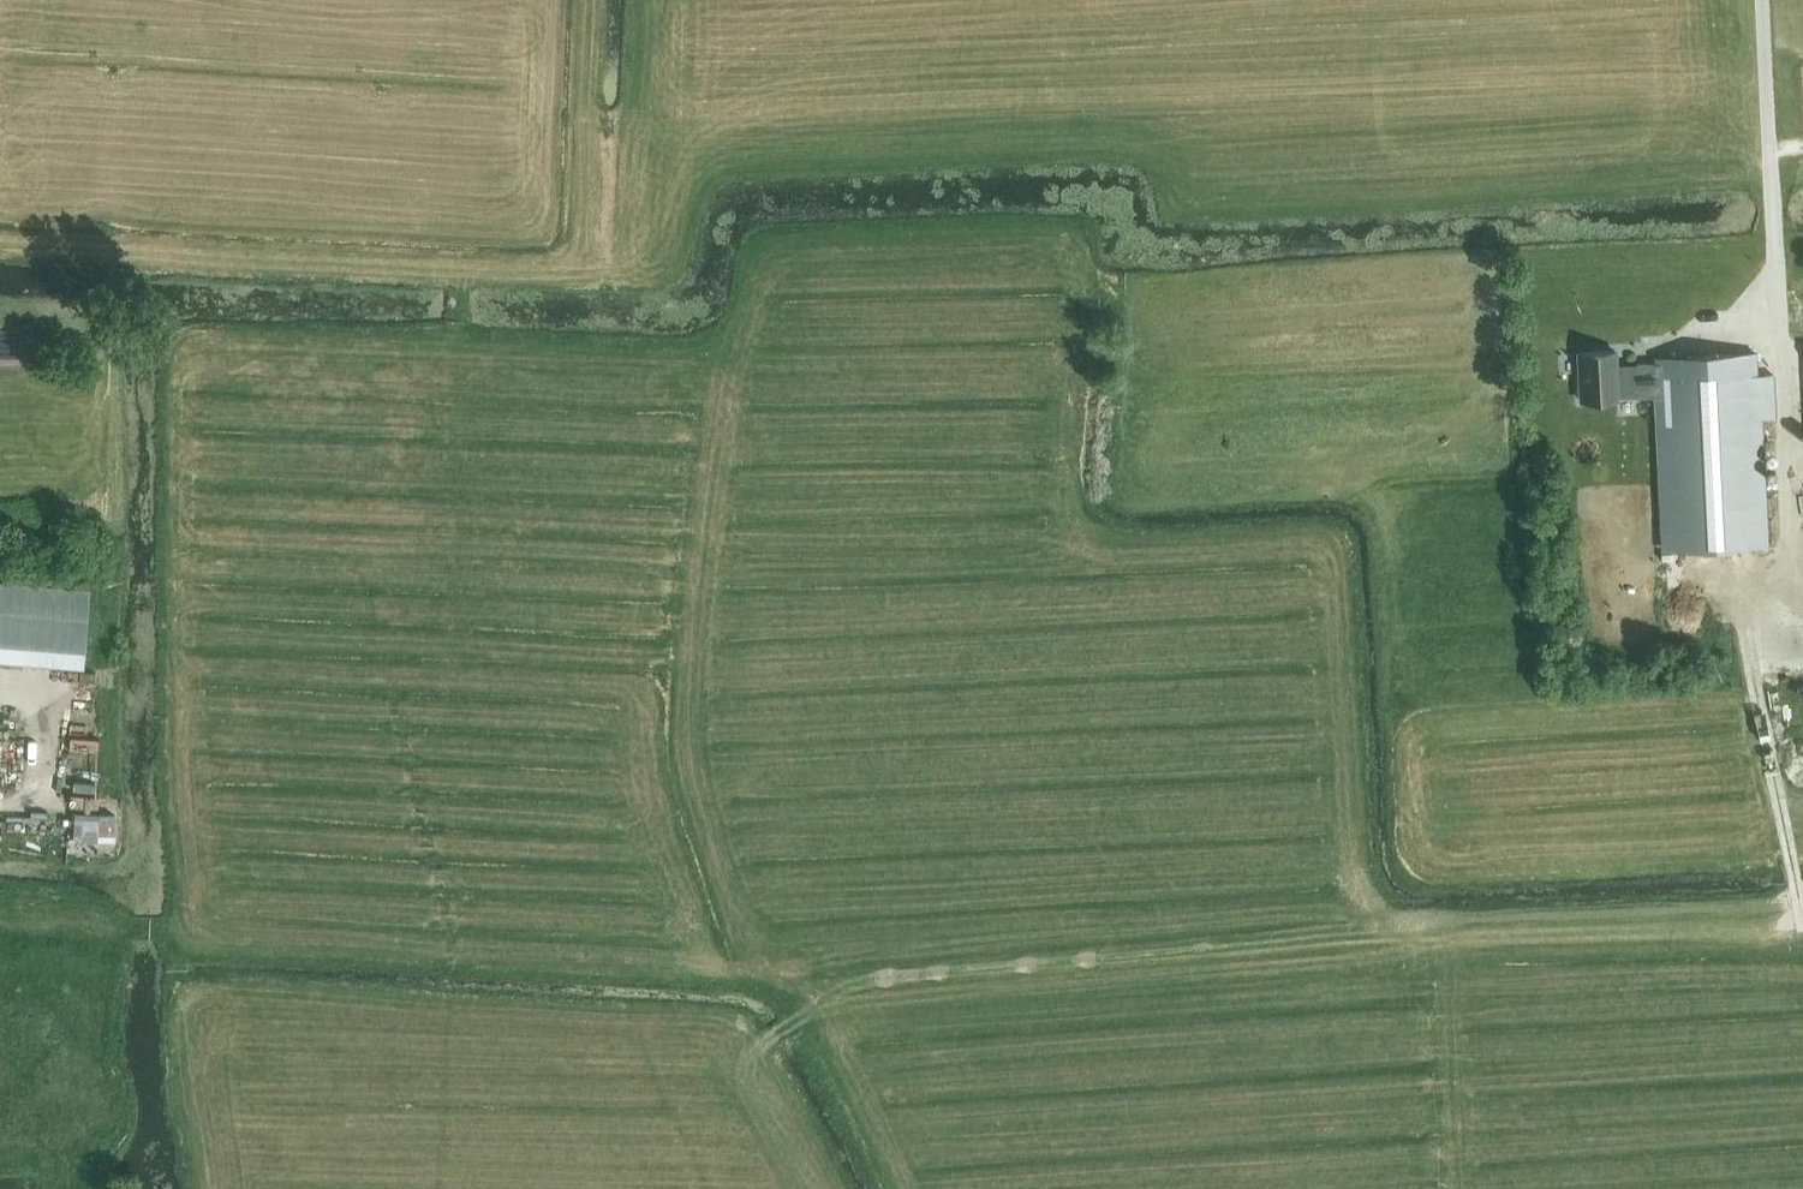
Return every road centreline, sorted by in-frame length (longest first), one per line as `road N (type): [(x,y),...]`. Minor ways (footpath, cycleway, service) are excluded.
road 1 (track): [(1802,920),(1741,617),(1788,562)]

